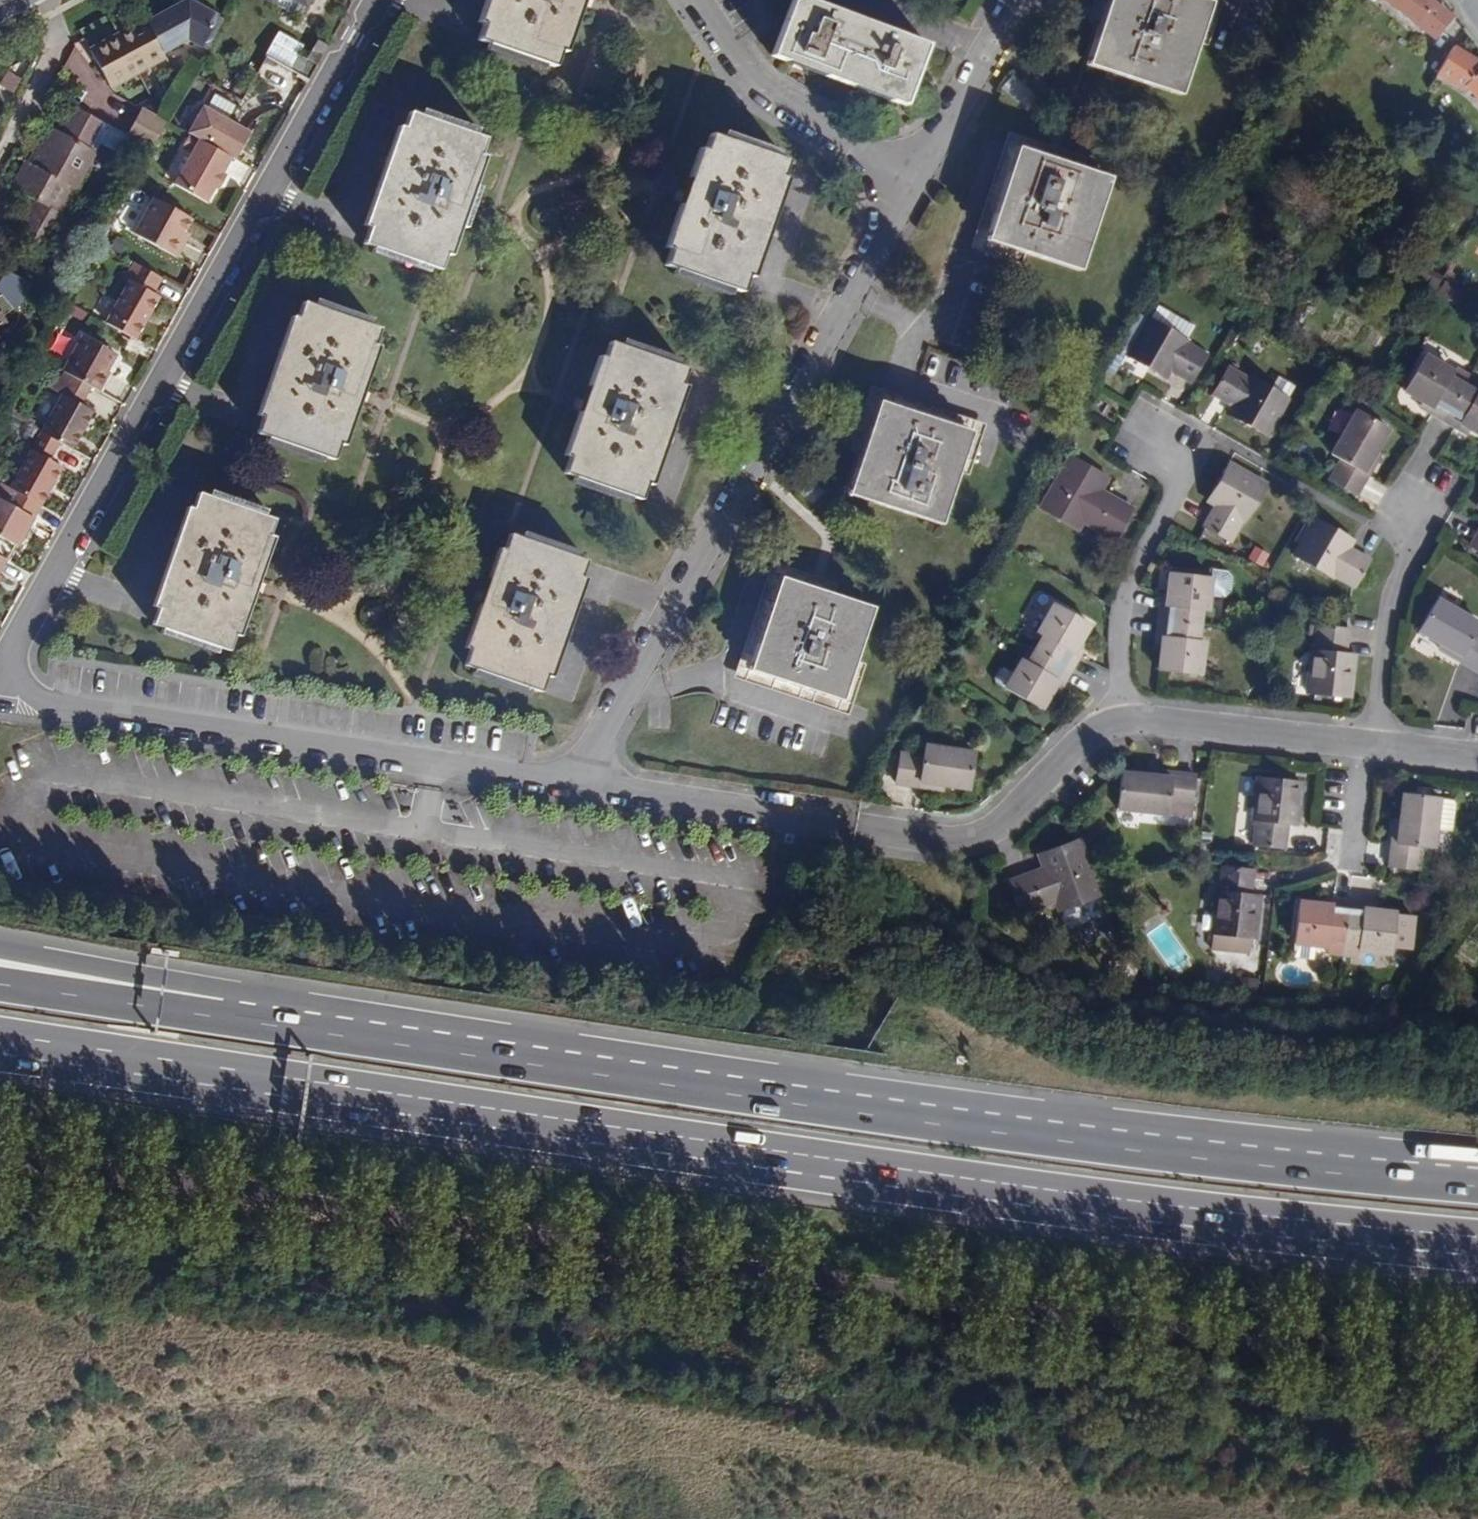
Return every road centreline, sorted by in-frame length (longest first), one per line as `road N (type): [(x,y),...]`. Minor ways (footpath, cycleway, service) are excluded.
road 1 (trunk): [(0,1029),(1206,1214),(1477,1235)]
road 2 (trunk): [(1477,1182),(1294,1167),(207,1020)]
road 3 (residential): [(0,687),(35,592),(370,0)]
road 4 (residential): [(578,787),(598,733),(907,186)]
road 5 (residential): [(578,787),(0,702)]
road 6 (residential): [(945,842),(578,787)]
road 7 (residential): [(1123,721),(1115,623),(1120,582),(1184,462),(1160,448)]
road 8 (residential): [(907,186),(755,90),(694,0)]
road 9 (residential): [(1123,721),(1372,748)]
road 10 (residential): [(1372,748),(1384,604),(1420,522),(1406,516)]
road 11 (trunk): [(207,1020),(145,980),(0,953)]
road 12 (residential): [(945,842),(988,831),(1086,735),(1123,721)]
road 13 (residential): [(907,186),(1021,0)]
road 14 (trunk): [(207,1020),(0,988)]

